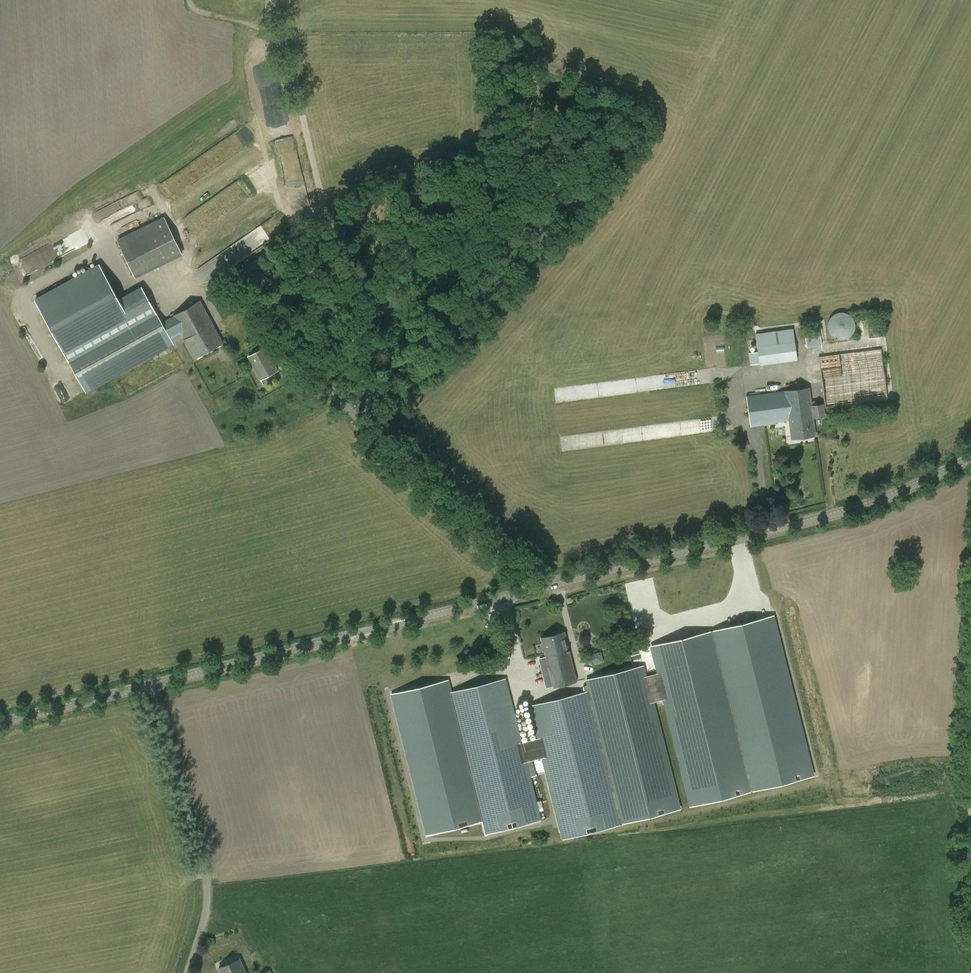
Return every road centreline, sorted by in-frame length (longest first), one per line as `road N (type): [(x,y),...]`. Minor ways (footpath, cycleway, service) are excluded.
road 1 (tertiary): [(970,459),(856,509),(148,687)]
road 2 (track): [(276,0),(365,416)]
road 3 (residential): [(189,972),(201,936),(203,882),(148,687)]
road 4 (tertiary): [(148,687),(0,724)]

